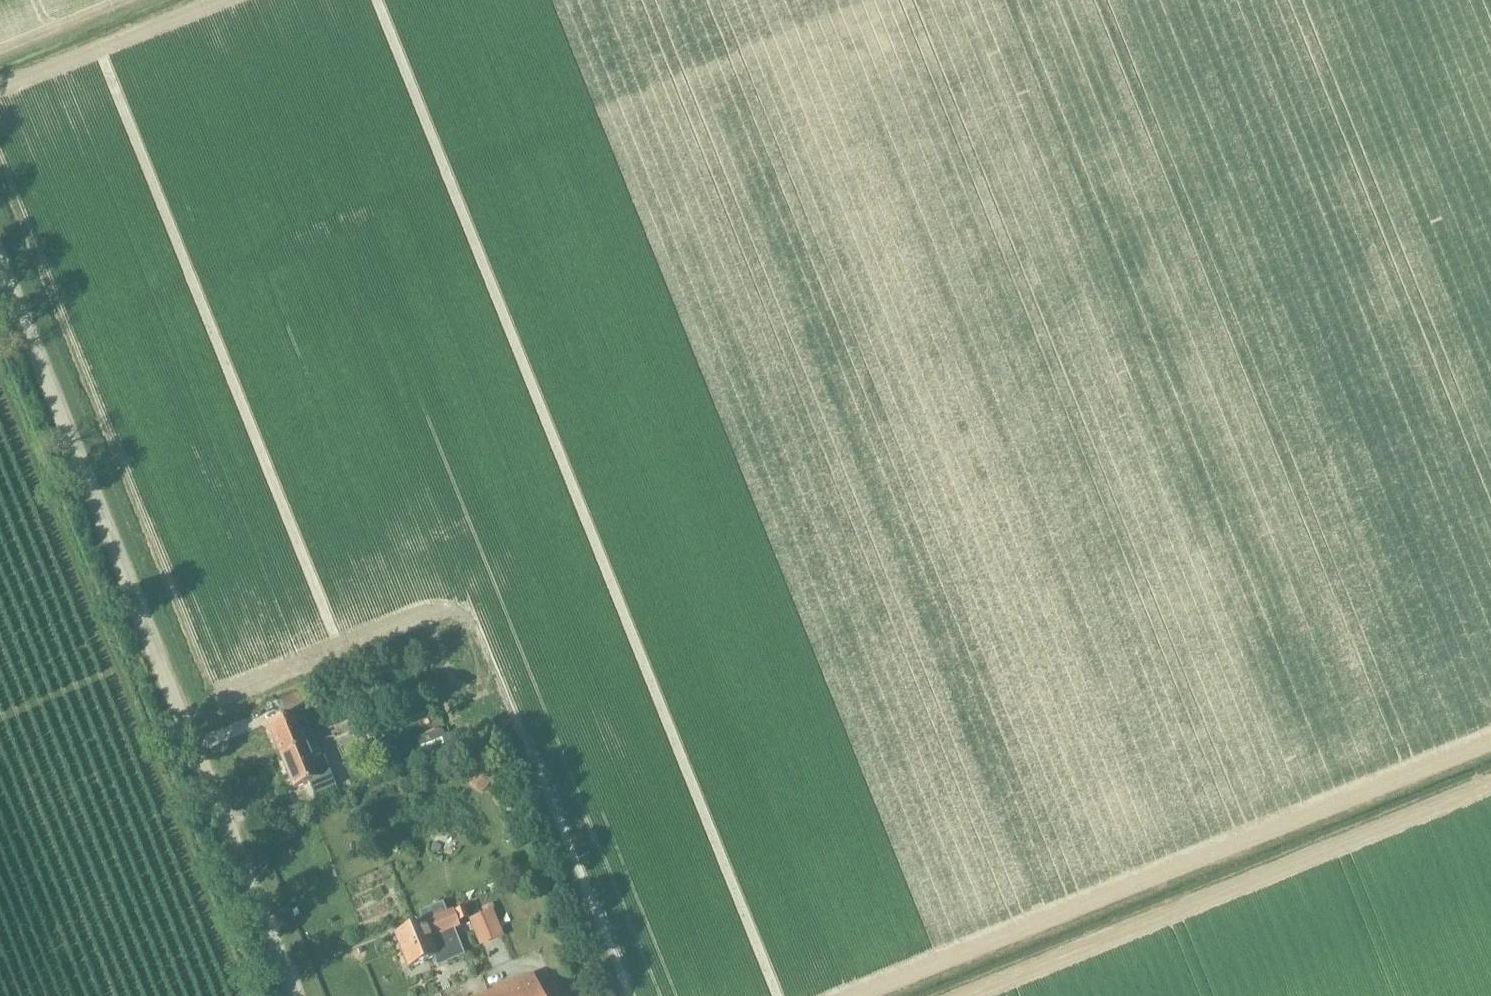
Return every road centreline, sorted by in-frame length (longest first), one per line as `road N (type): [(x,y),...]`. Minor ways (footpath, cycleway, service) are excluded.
road 1 (unclassified): [(293,995),(0,269)]

